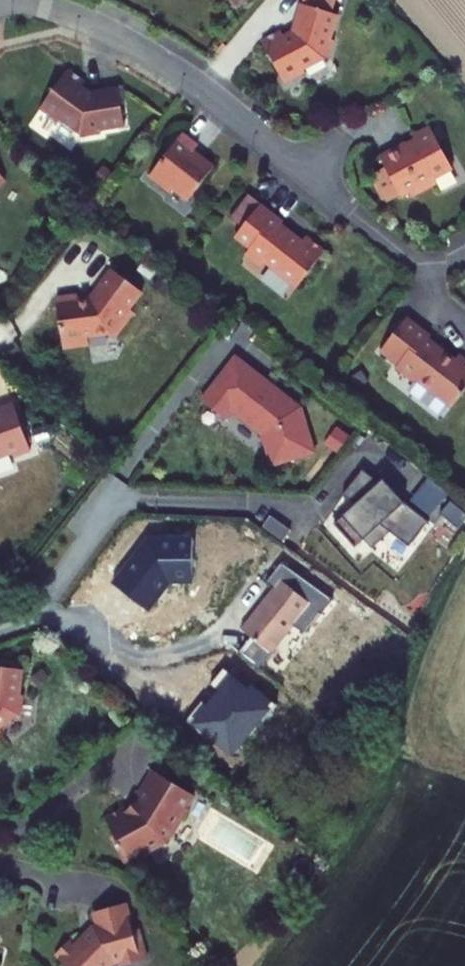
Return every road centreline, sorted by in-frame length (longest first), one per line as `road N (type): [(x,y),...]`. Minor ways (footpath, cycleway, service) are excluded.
road 1 (residential): [(11,0),(117,35),(181,73),(395,246)]
road 2 (residential): [(0,626),(36,612),(112,501)]

